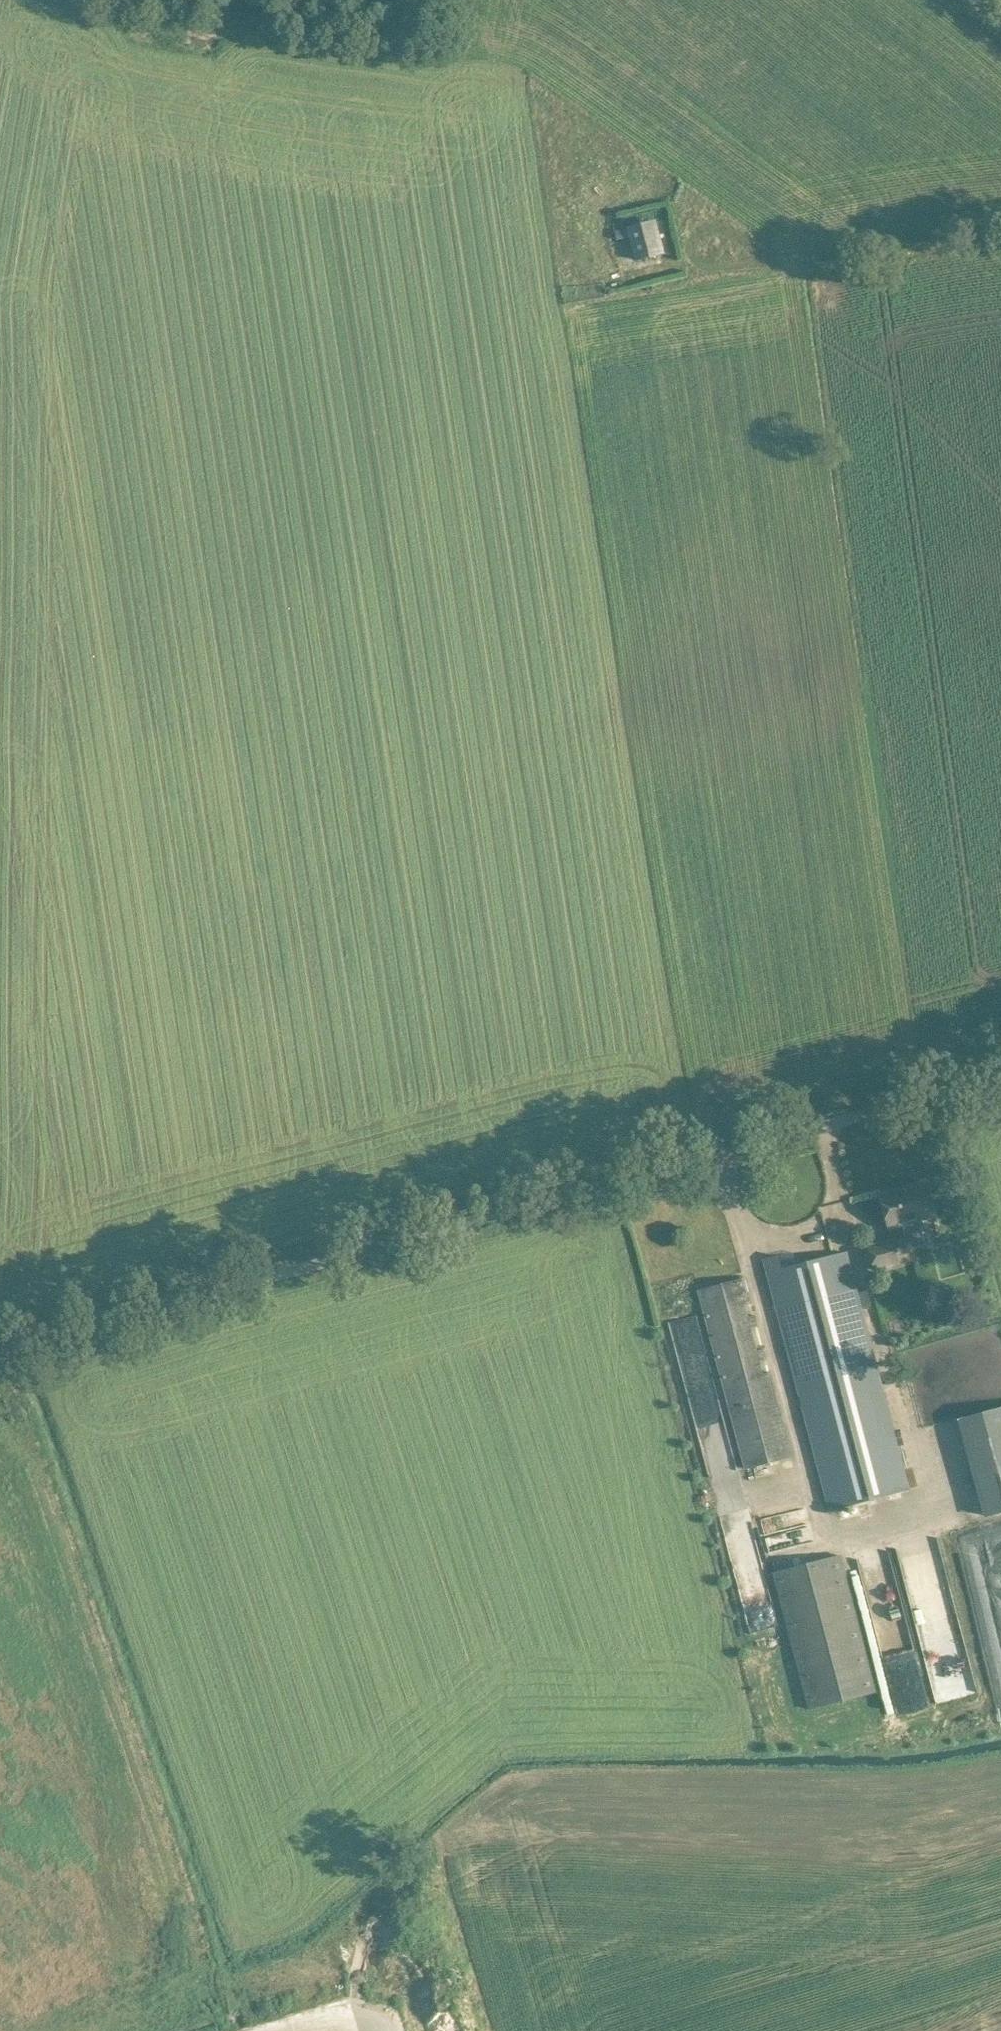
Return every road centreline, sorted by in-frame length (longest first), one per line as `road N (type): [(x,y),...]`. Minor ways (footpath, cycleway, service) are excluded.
road 1 (unclassified): [(0,1359),(1000,1077)]

